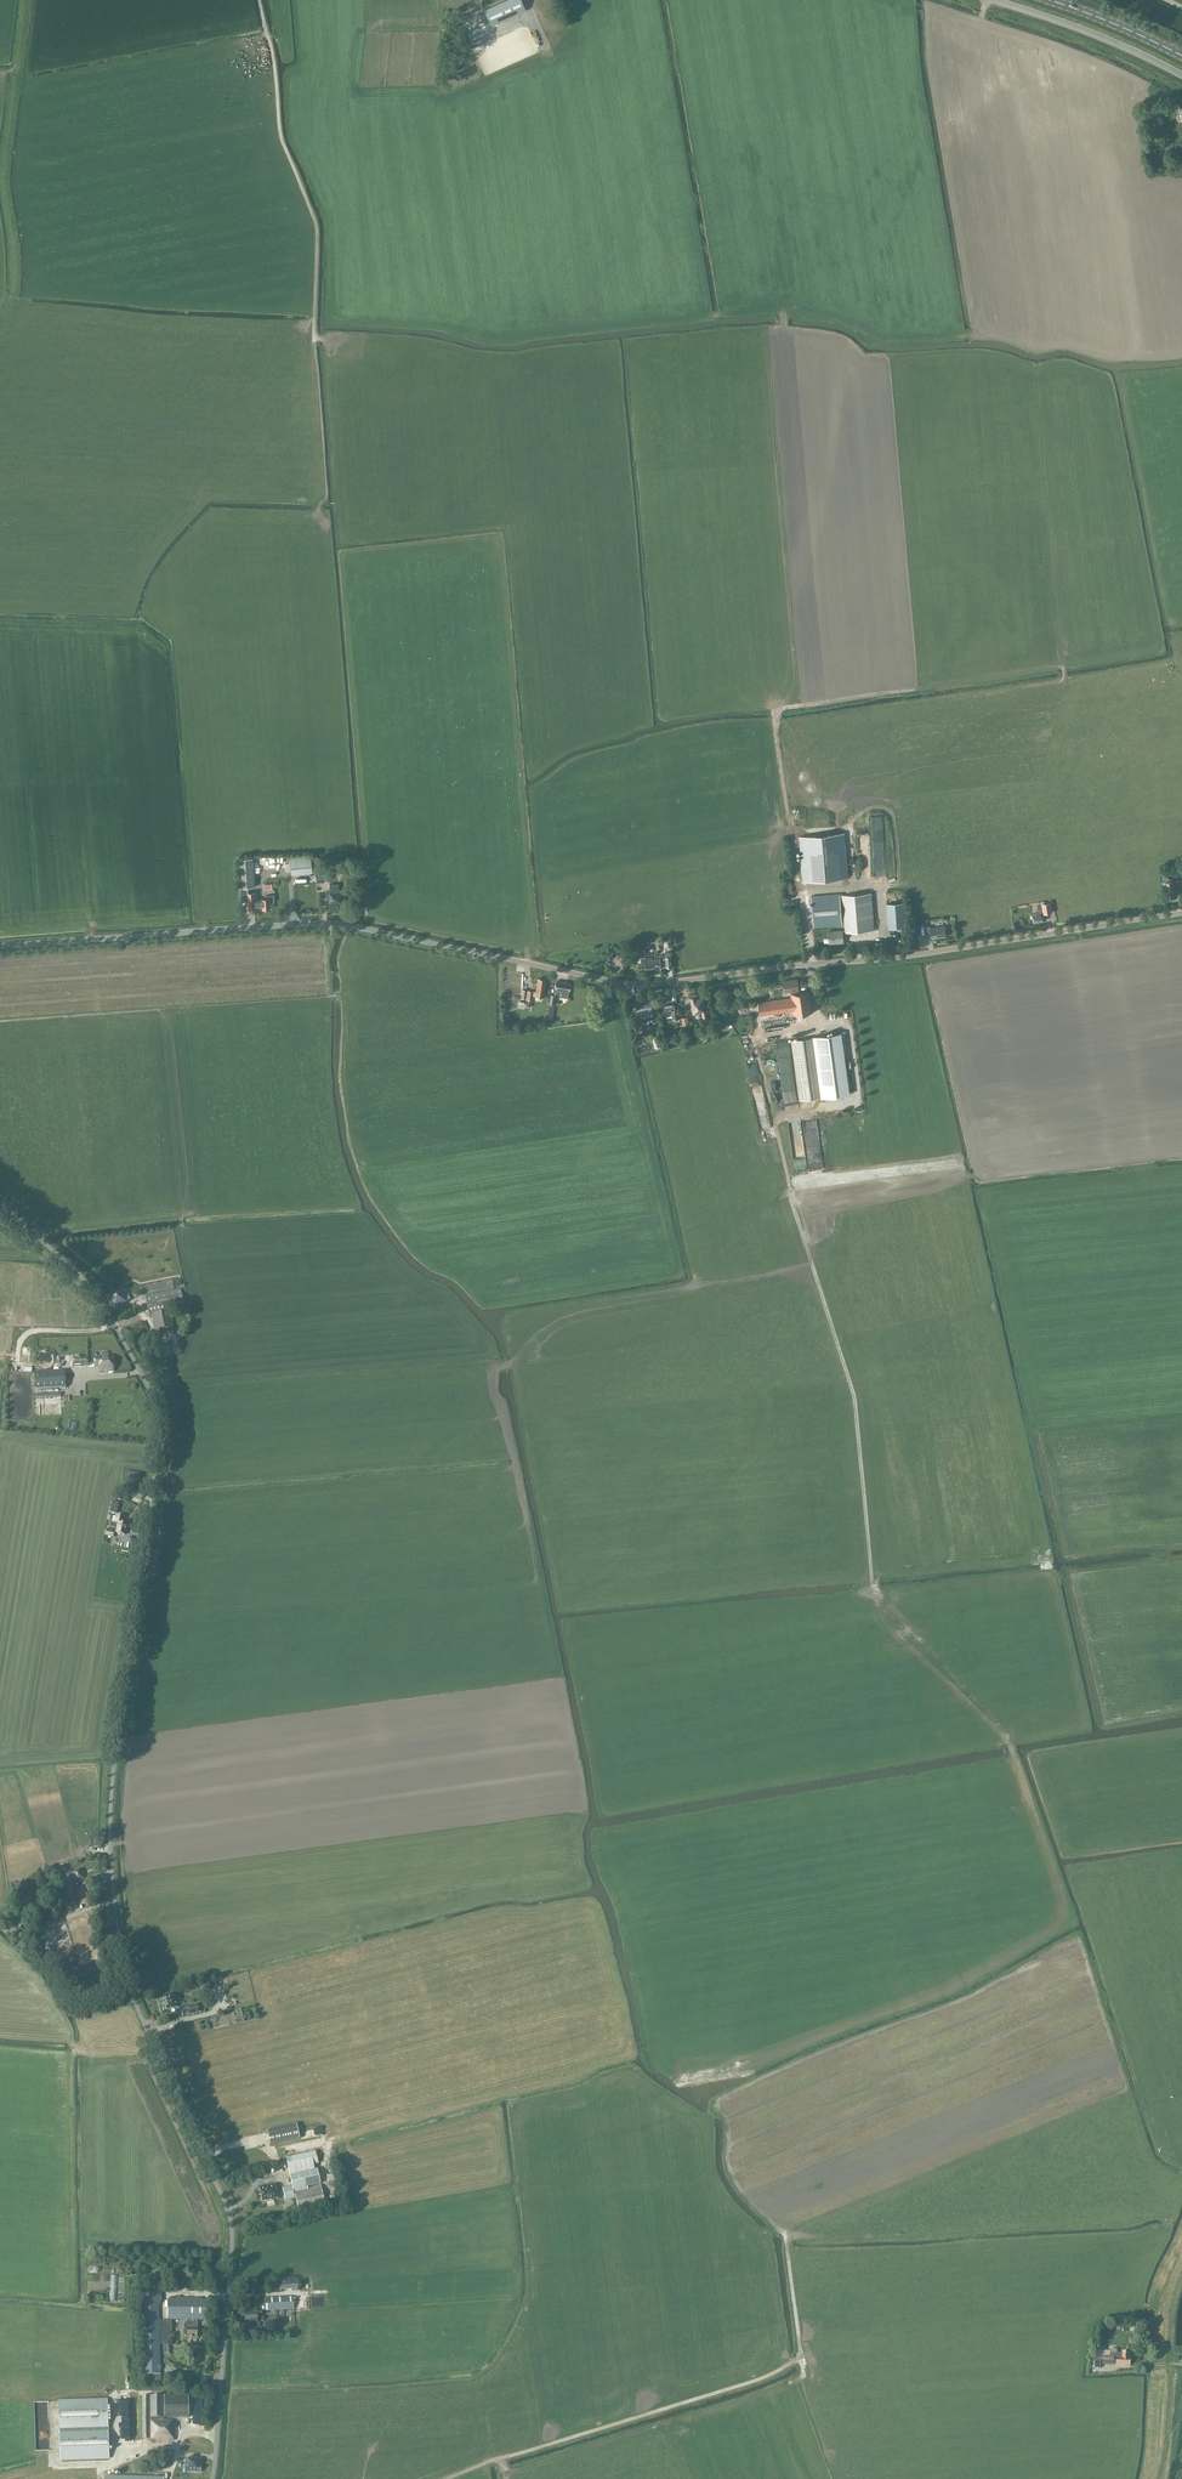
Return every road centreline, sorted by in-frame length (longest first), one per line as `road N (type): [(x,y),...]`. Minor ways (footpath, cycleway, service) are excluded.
road 1 (unclassified): [(210,2478),(231,2219),(128,1981),(110,1849),(113,1774),(161,1430),(148,1387),(101,1301),(0,1203)]
road 2 (unclassified): [(747,972),(622,983),(336,924),(0,946)]
road 3 (unclassified): [(747,972),(886,959),(1181,911)]
road 4 (track): [(802,2357),(751,2382),(445,2478)]
road 5 (track): [(35,1234),(178,1214),(194,1339),(171,1378),(148,1387)]
road 6 (unclassified): [(996,0),(1181,75)]
road 7 (track): [(0,1445),(158,1463)]
road 8 (primary): [(1181,55),(1051,0)]

